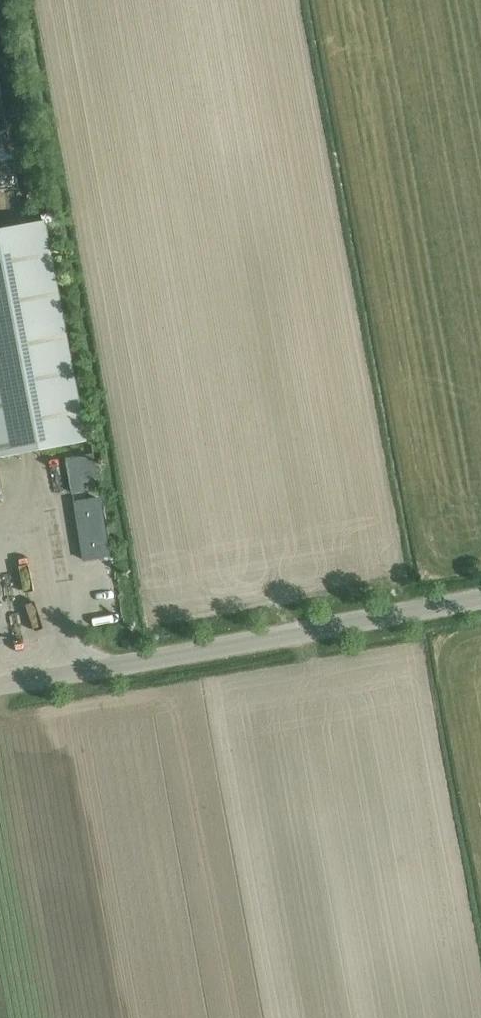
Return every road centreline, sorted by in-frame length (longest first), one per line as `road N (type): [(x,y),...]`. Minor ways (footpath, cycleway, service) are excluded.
road 1 (unclassified): [(0,687),(480,598)]

